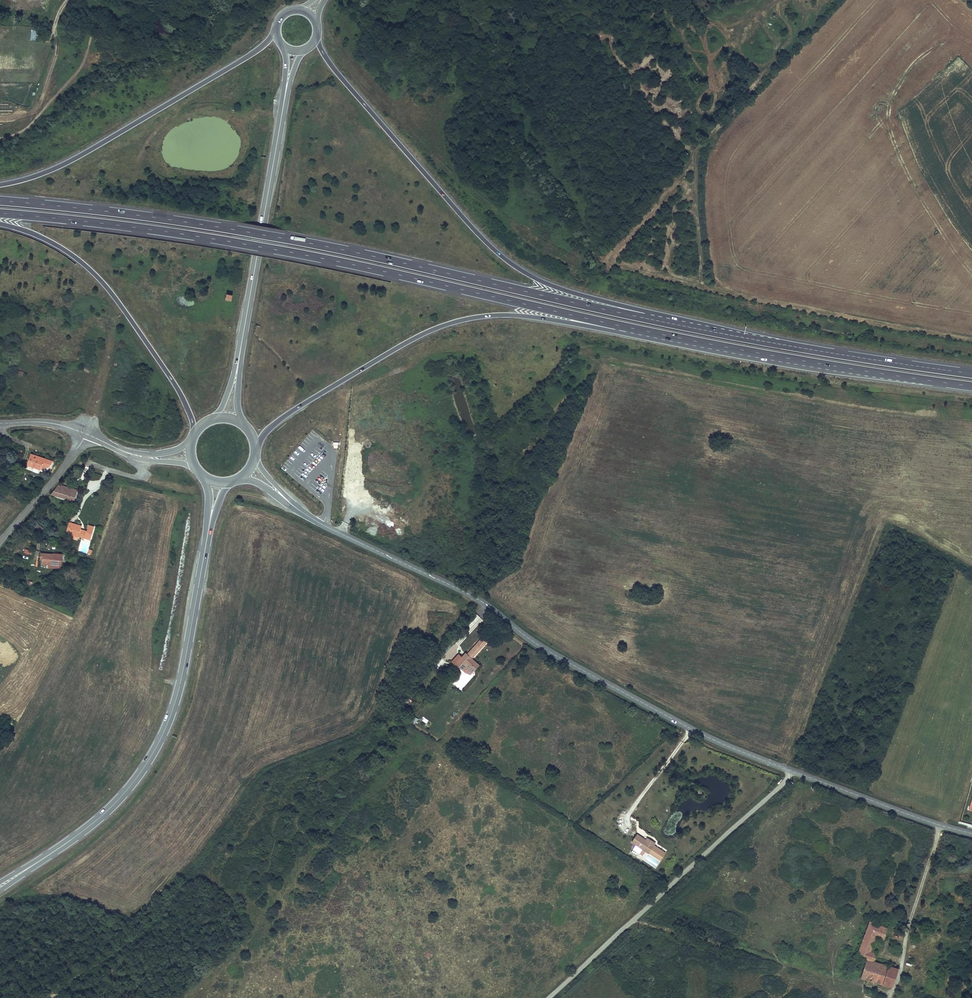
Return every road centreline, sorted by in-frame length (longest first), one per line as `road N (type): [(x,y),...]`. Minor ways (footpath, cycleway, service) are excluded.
road 1 (tertiary): [(290,503),(477,601),(551,655),(702,736),(971,833)]
road 2 (trunk): [(646,318),(315,242),(0,199)]
road 3 (trunk): [(0,212),(318,256),(622,326)]
road 4 (trunk): [(646,318),(538,281),(498,255),(332,68),(316,36)]
road 5 (primary): [(0,887),(98,819),(151,756),(177,696),(209,529)]
road 6 (trunk): [(256,449),(274,423),(435,329),(494,316),(622,326)]
road 7 (trunk): [(622,326),(971,386)]
road 8 (trunk): [(971,373),(646,318)]
road 9 (trunk): [(277,28),(244,59),(70,161),(0,186)]
road 10 (trunk): [(0,225),(62,248),(102,281),(174,384),(194,435)]
road 11 (primary): [(240,353),(287,86)]
road 12 (track): [(633,920),(882,997)]
road 13 (residential): [(0,543),(85,433)]

